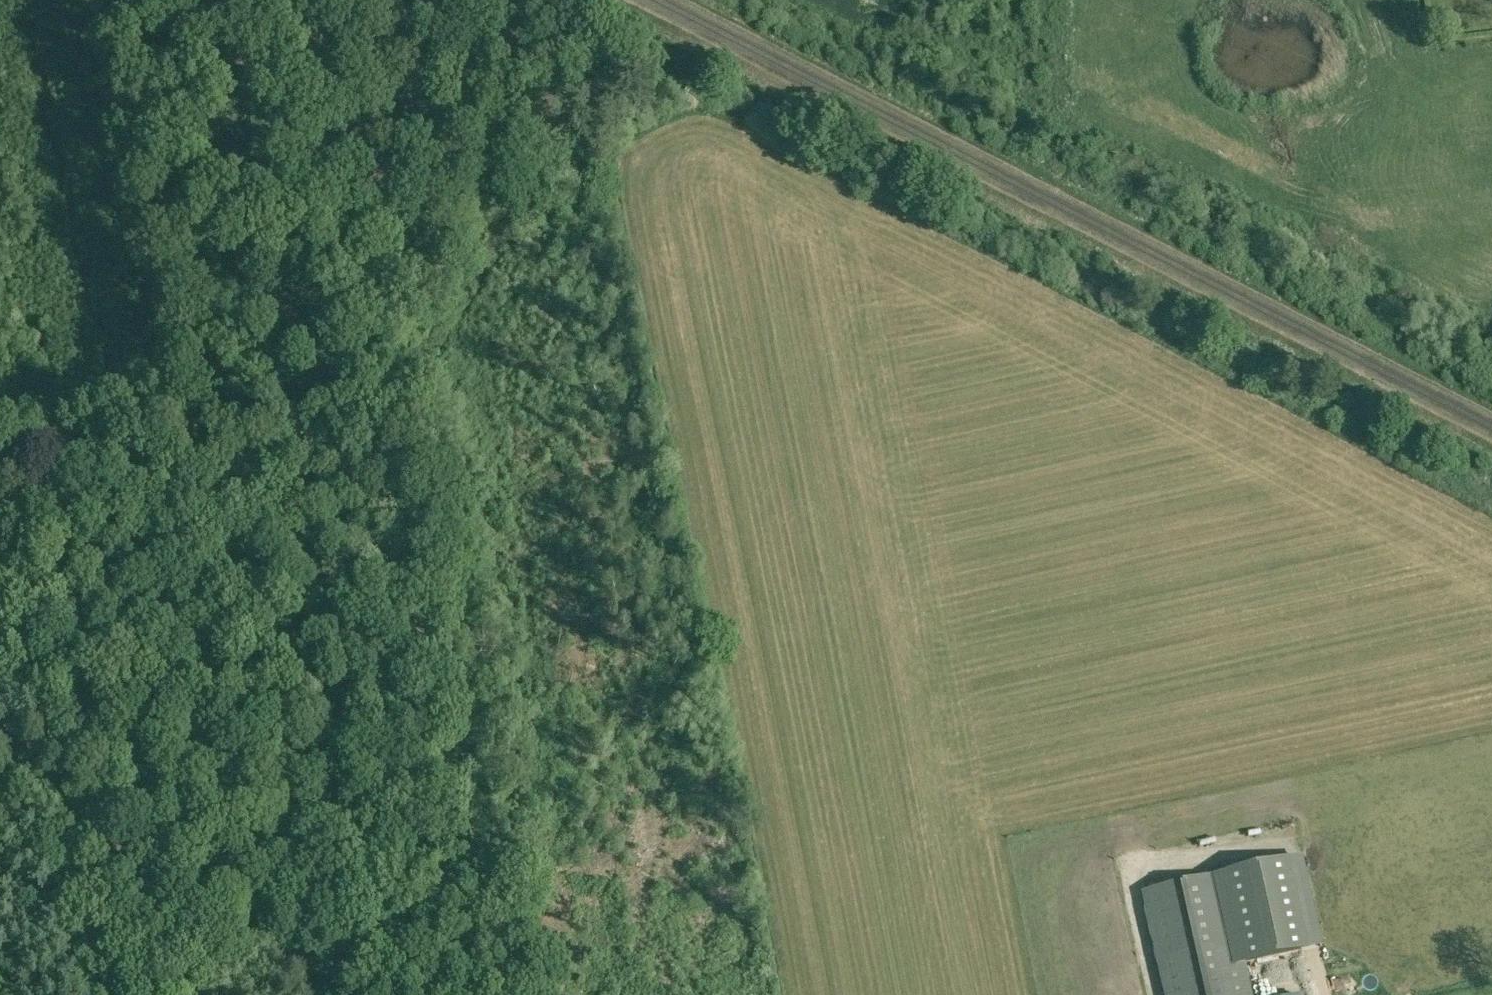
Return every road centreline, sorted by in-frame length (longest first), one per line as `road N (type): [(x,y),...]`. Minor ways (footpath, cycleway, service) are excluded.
road 1 (track): [(0,472),(402,361),(438,329),(535,169)]
road 2 (track): [(196,421),(326,994)]
road 3 (track): [(214,416),(122,0)]

